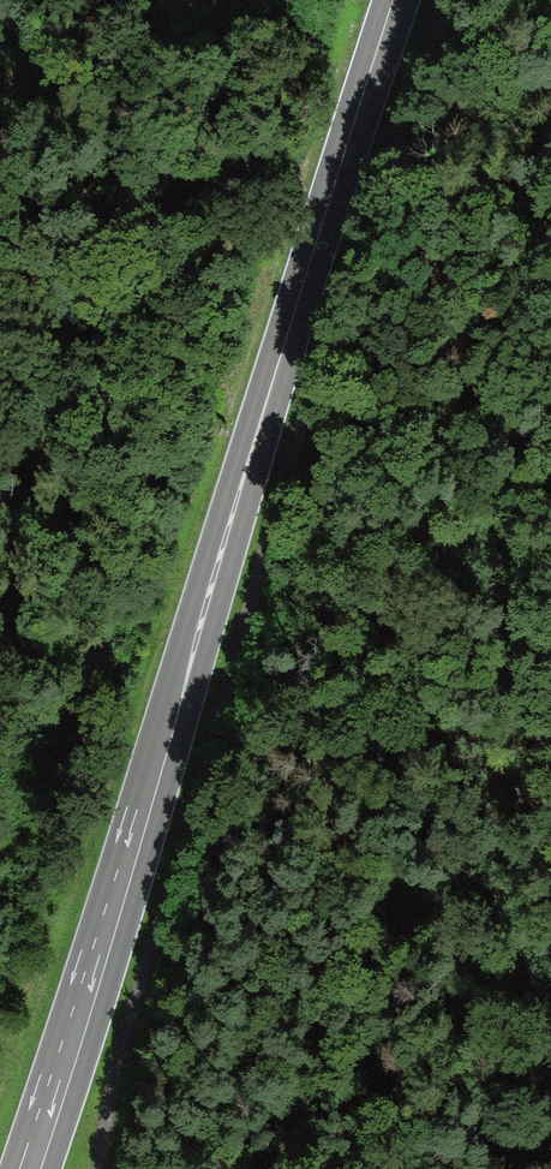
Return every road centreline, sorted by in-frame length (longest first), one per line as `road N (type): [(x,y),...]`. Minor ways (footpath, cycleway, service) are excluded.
road 1 (primary): [(396,0),(28,1168)]
road 2 (track): [(443,0),(326,341),(243,650),(115,1066),(105,1168)]

